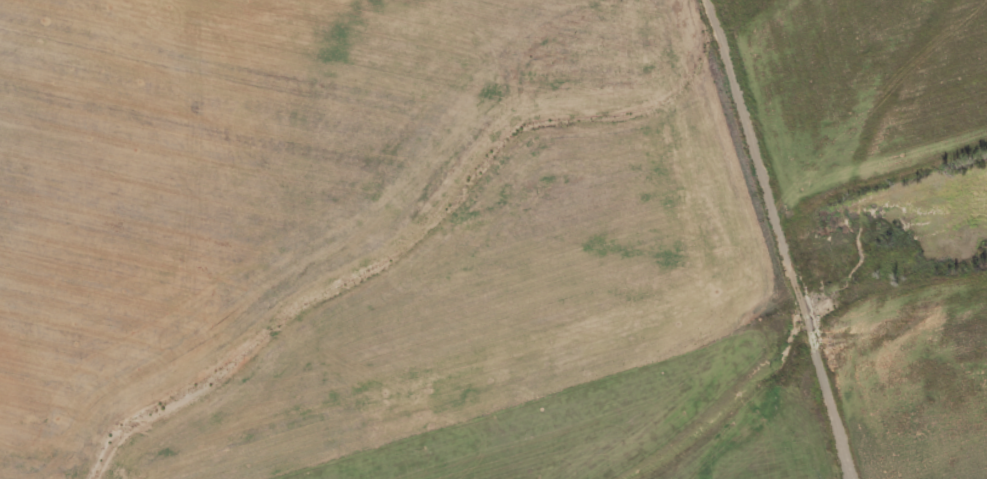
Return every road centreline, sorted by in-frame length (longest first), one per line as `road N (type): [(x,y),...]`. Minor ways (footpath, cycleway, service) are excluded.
road 1 (residential): [(857,478),(714,0)]

